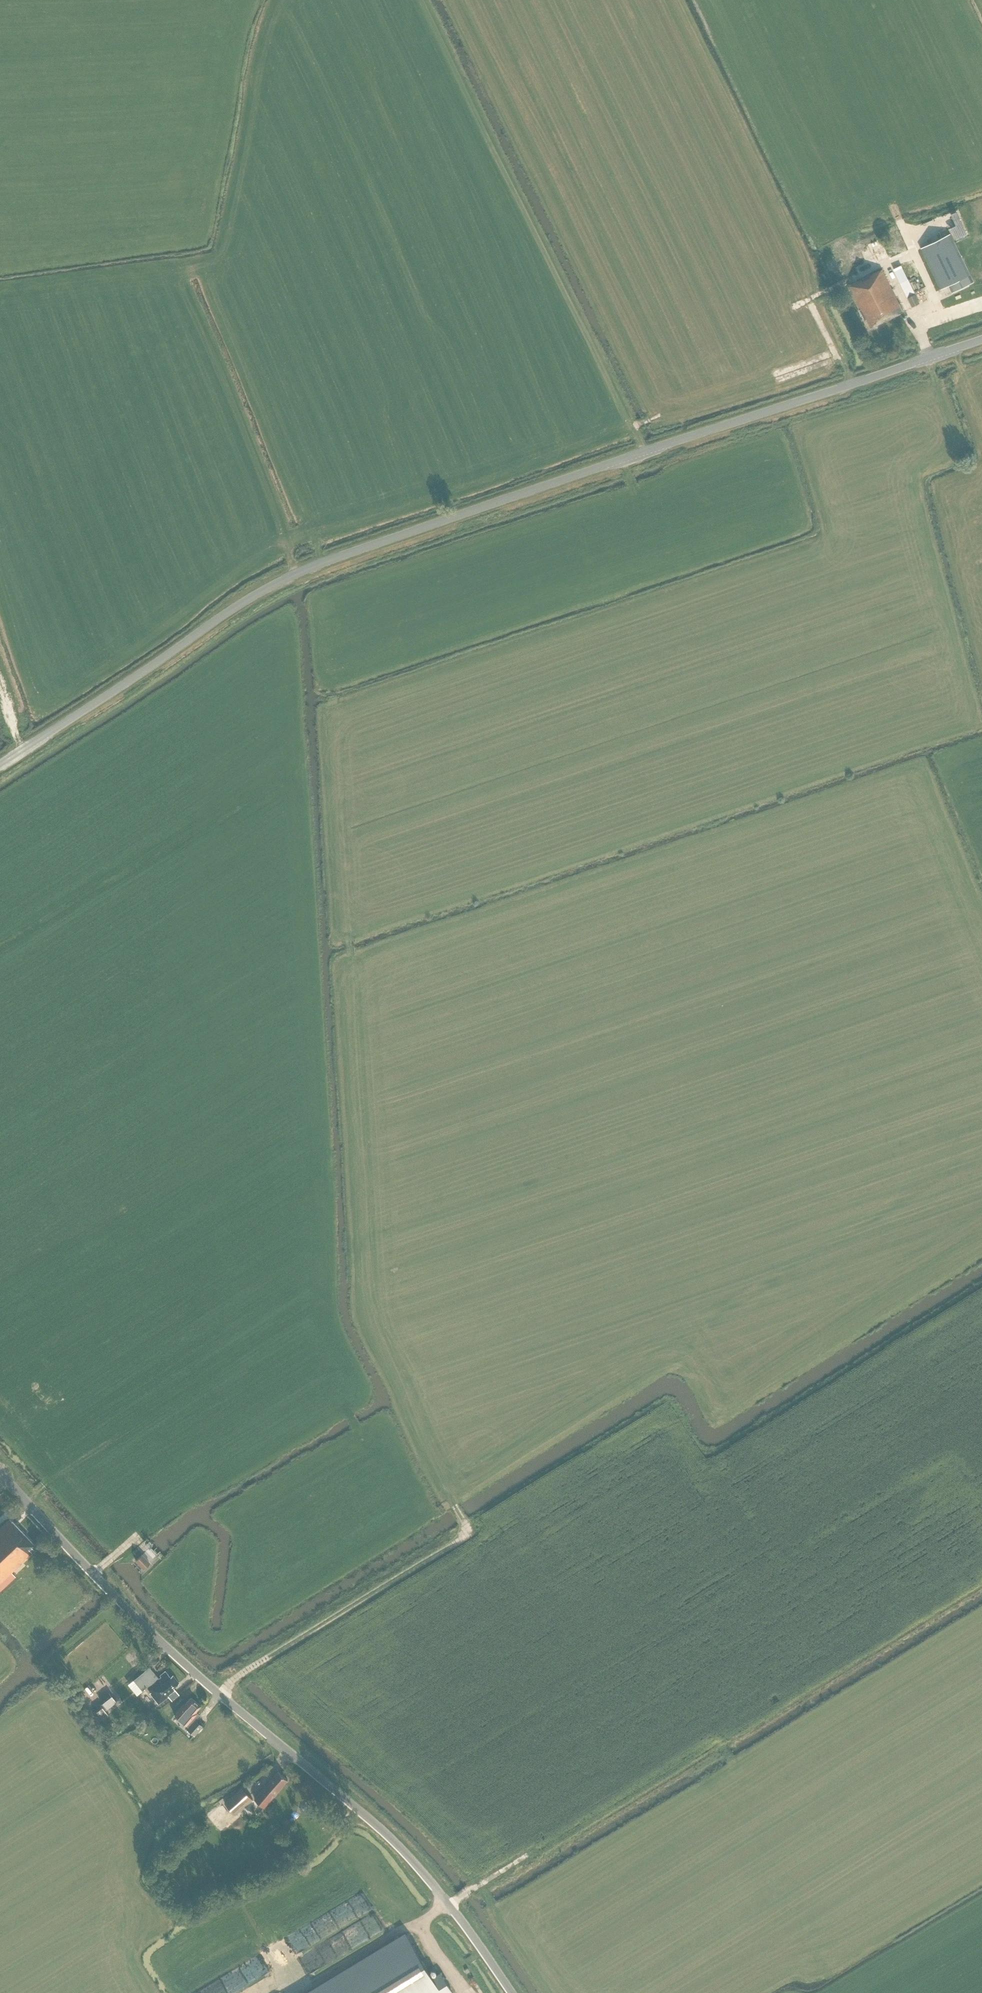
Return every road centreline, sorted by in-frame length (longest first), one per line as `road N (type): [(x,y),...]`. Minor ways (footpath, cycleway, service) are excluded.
road 1 (unclassified): [(0,765),(302,572),(981,340)]
road 2 (unclassified): [(511,1992),(399,1847),(122,1606),(0,1473)]

